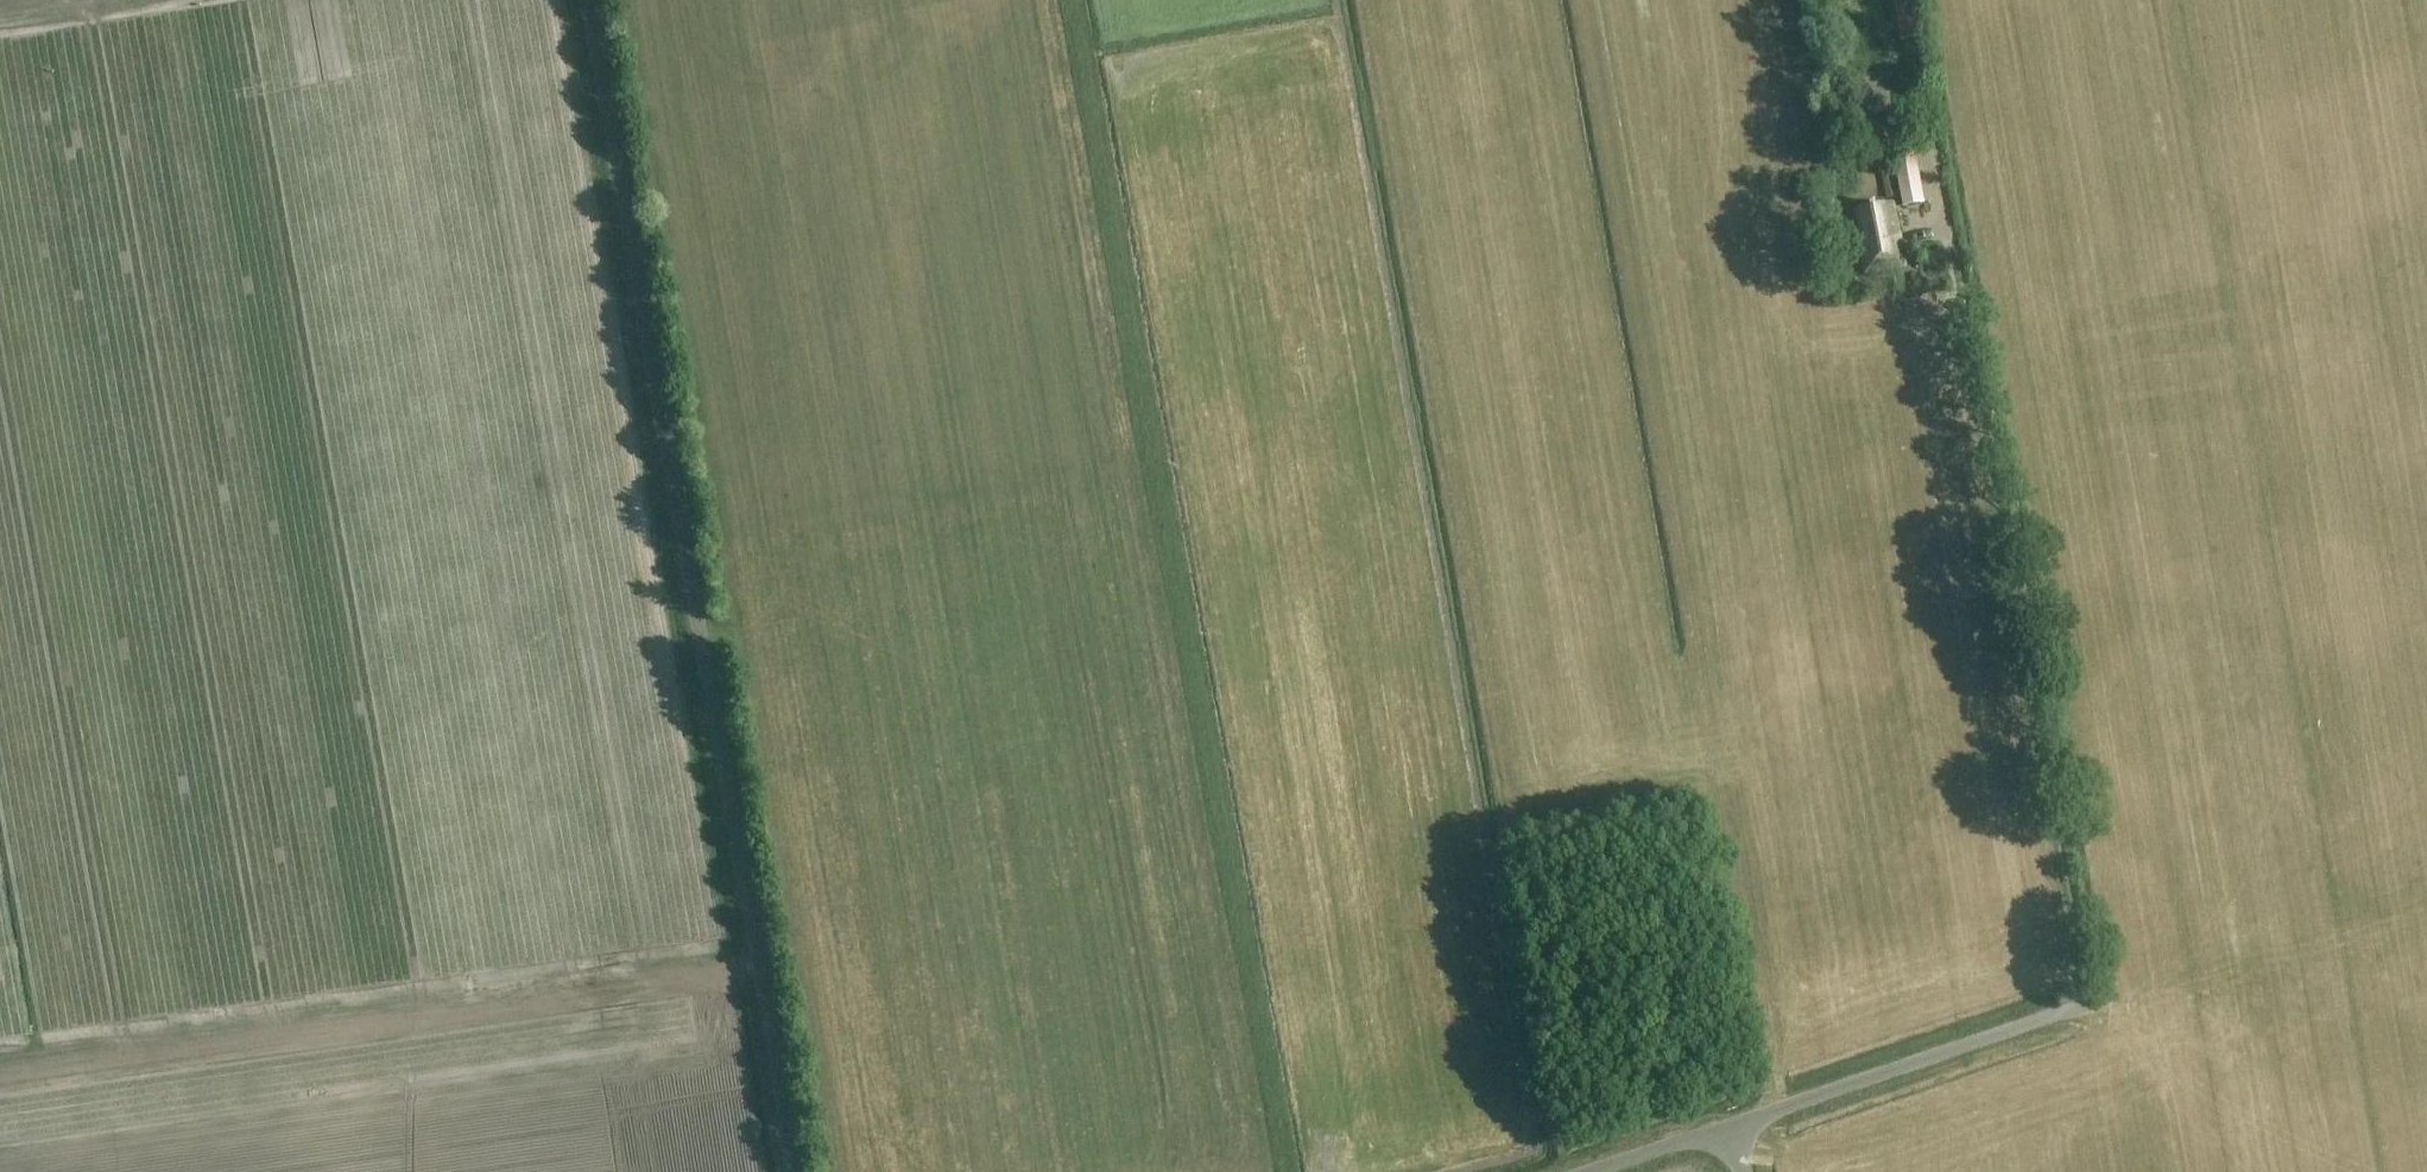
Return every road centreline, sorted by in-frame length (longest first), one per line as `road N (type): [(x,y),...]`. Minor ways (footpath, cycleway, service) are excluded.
road 1 (unclassified): [(795,1171),(587,0)]
road 2 (unclassified): [(2099,1002),(1729,1129)]
road 3 (unclassified): [(1729,1129),(1598,1171)]

